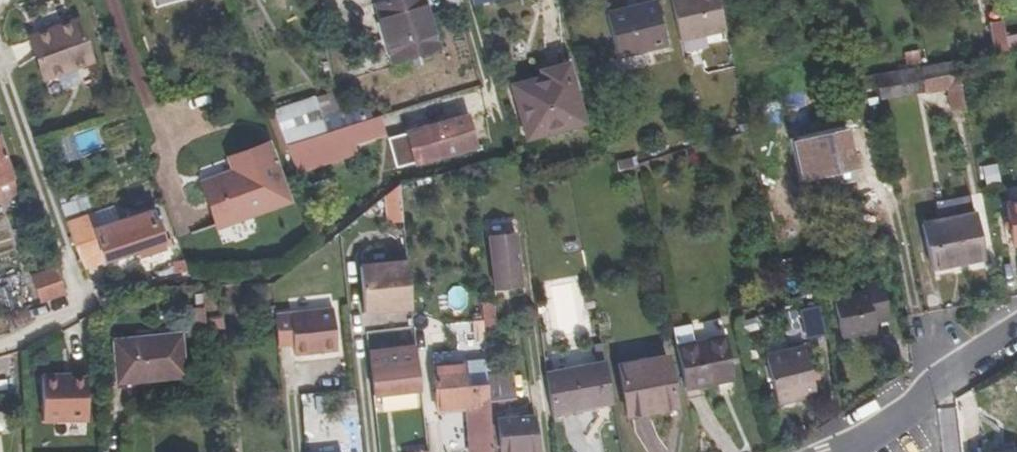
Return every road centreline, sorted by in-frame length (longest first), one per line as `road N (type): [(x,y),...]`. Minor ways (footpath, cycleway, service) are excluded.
road 1 (residential): [(835,451),(1016,324)]

